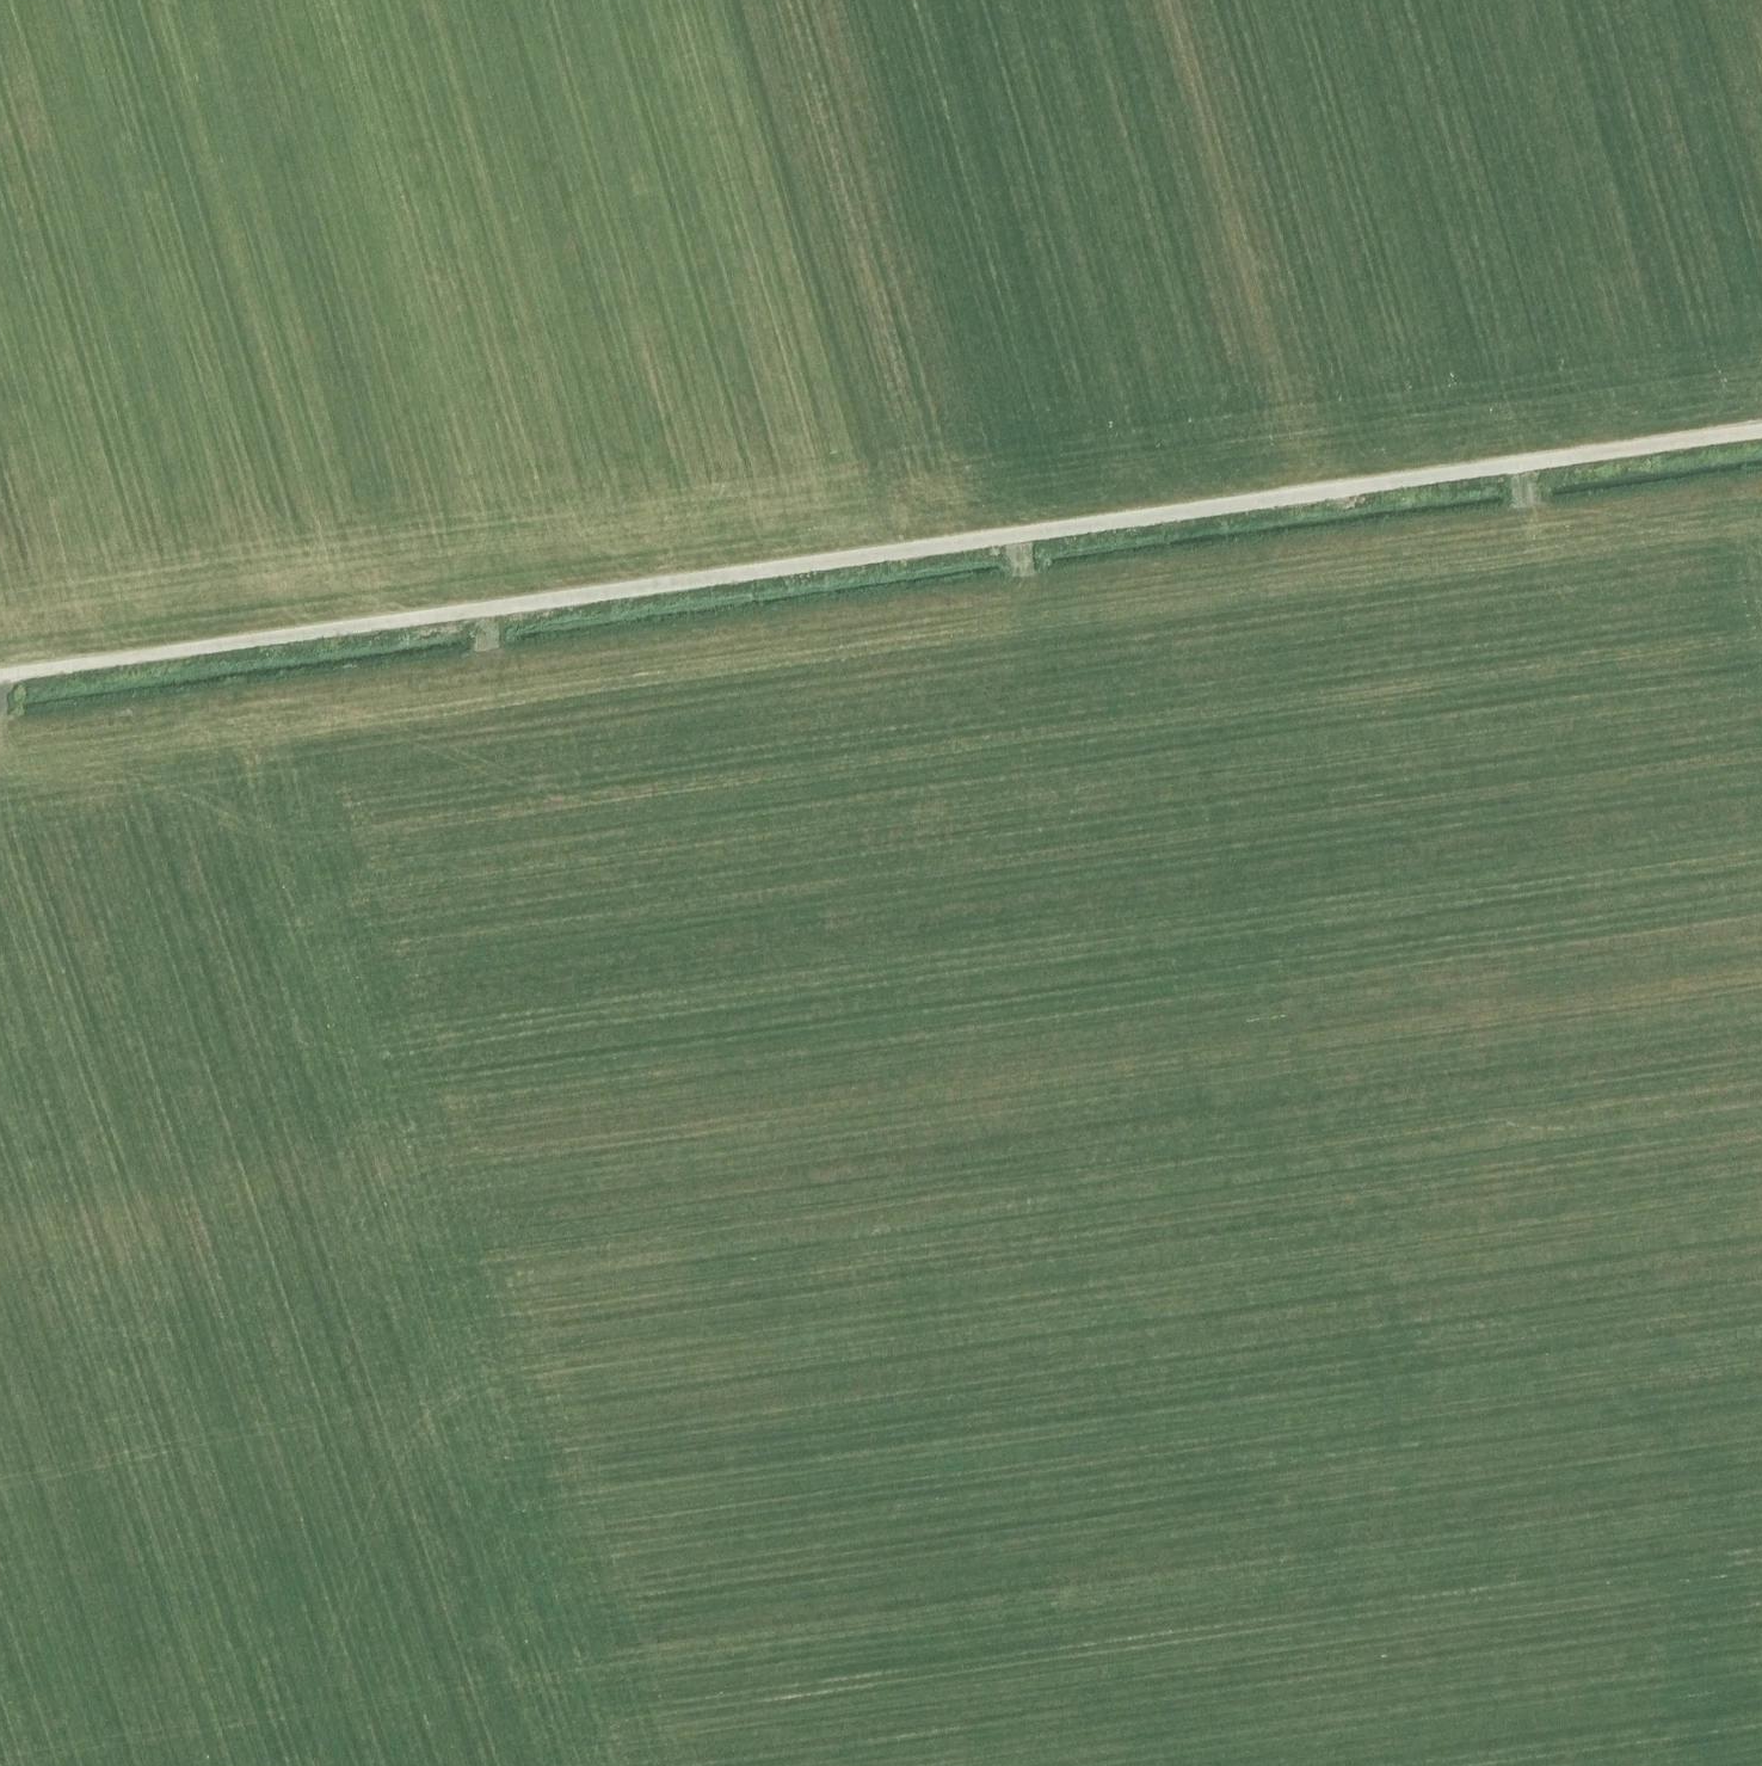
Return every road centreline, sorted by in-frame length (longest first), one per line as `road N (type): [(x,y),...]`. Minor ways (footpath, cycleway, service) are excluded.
road 1 (track): [(0,676),(1761,429)]

